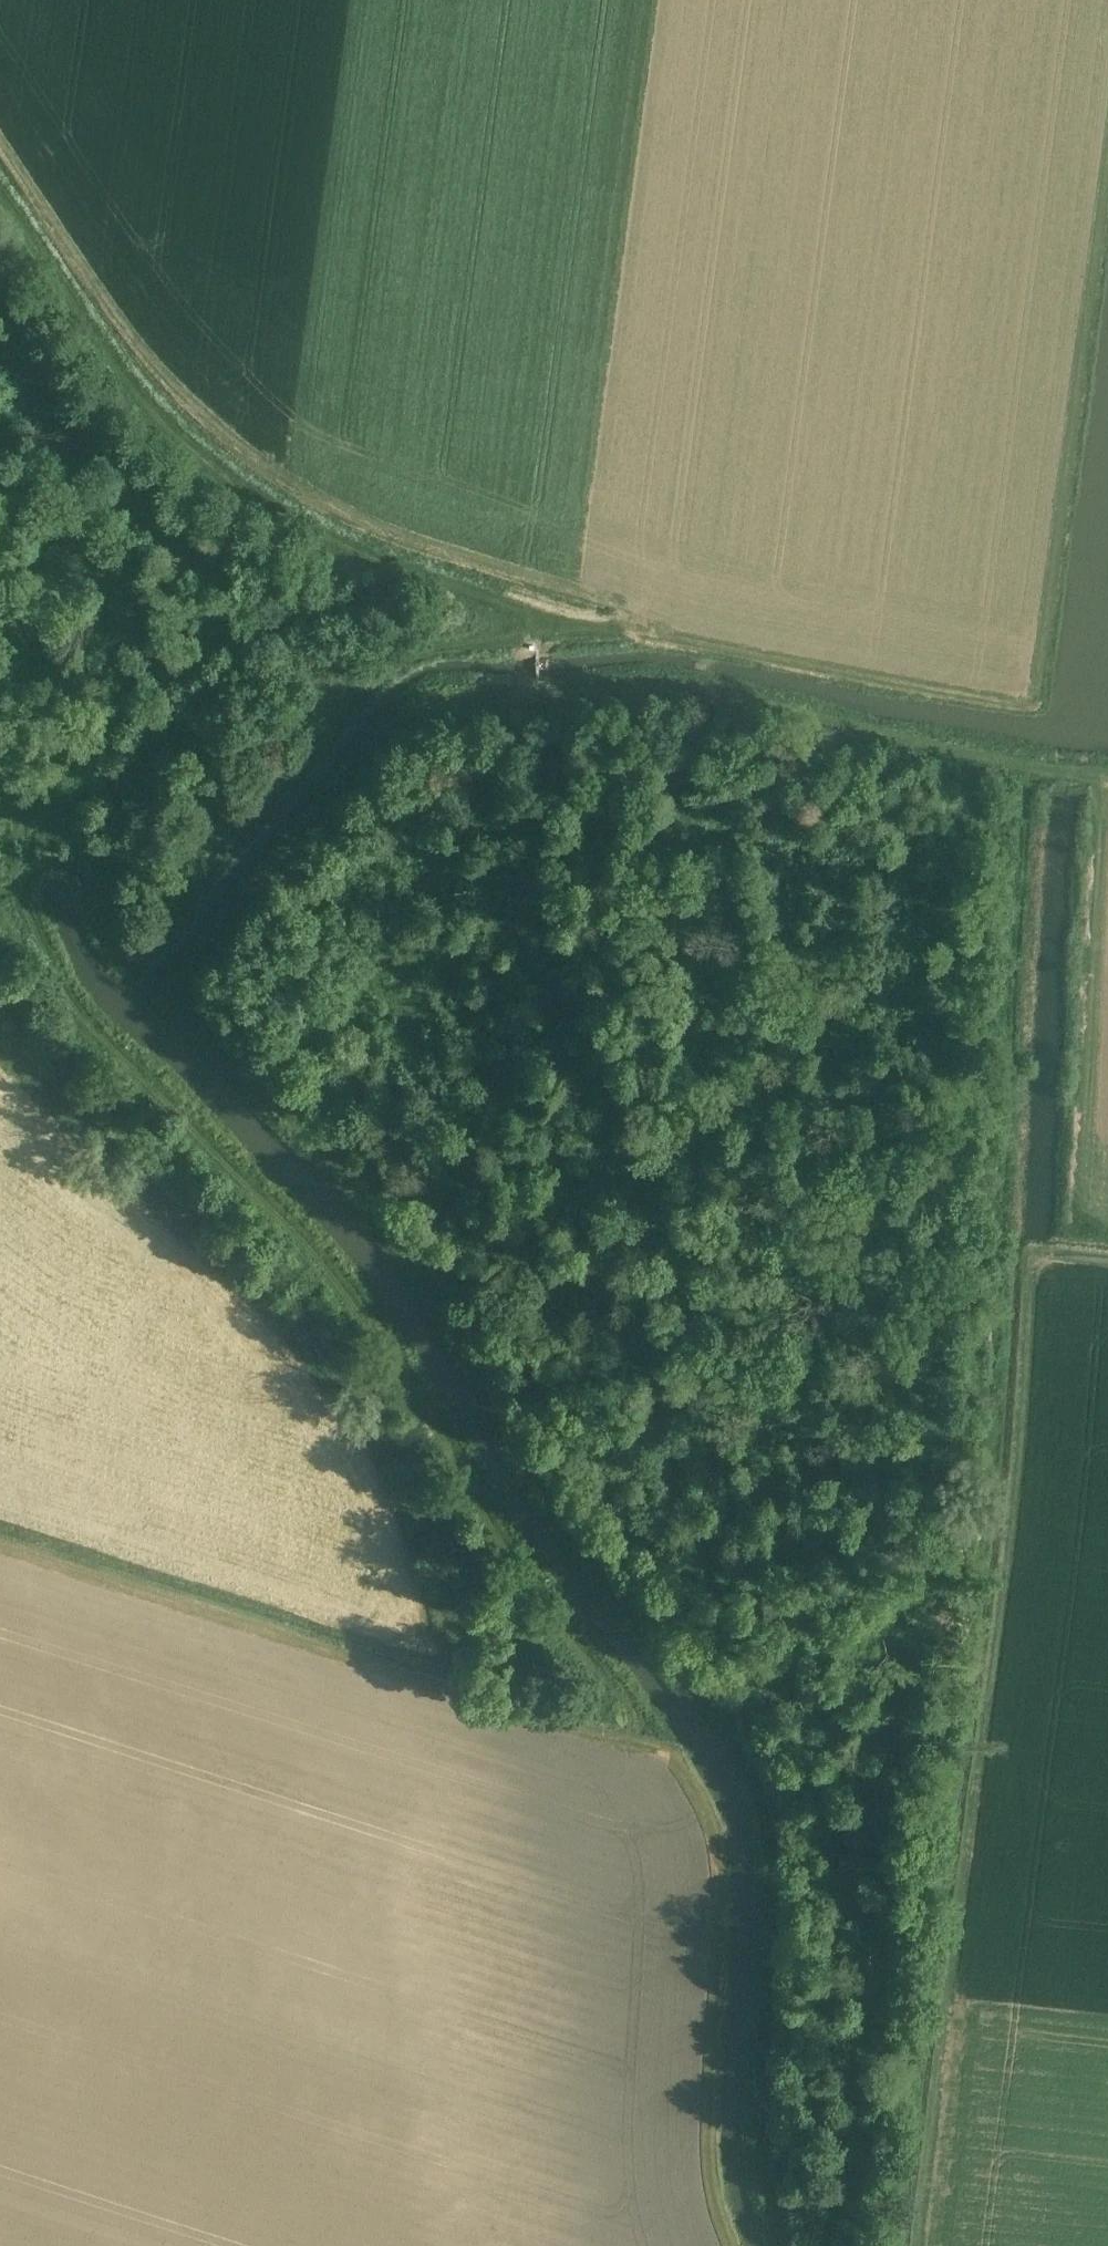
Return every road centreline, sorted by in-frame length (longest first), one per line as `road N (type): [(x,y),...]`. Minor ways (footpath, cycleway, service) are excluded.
road 1 (track): [(1107,1223),(1074,1219),(1105,774),(713,693),(576,687),(420,700),(381,734),(165,996),(180,1021),(369,1211),(420,1276),(579,1561),(724,1737),(756,1814),(767,1910),(754,2148),(778,2245)]
road 2 (track): [(0,892),(30,862),(69,864),(124,955),(138,957),(356,694),(415,652),(572,631)]
road 3 (track): [(0,219),(145,421),(218,487),(299,538),(572,631)]

